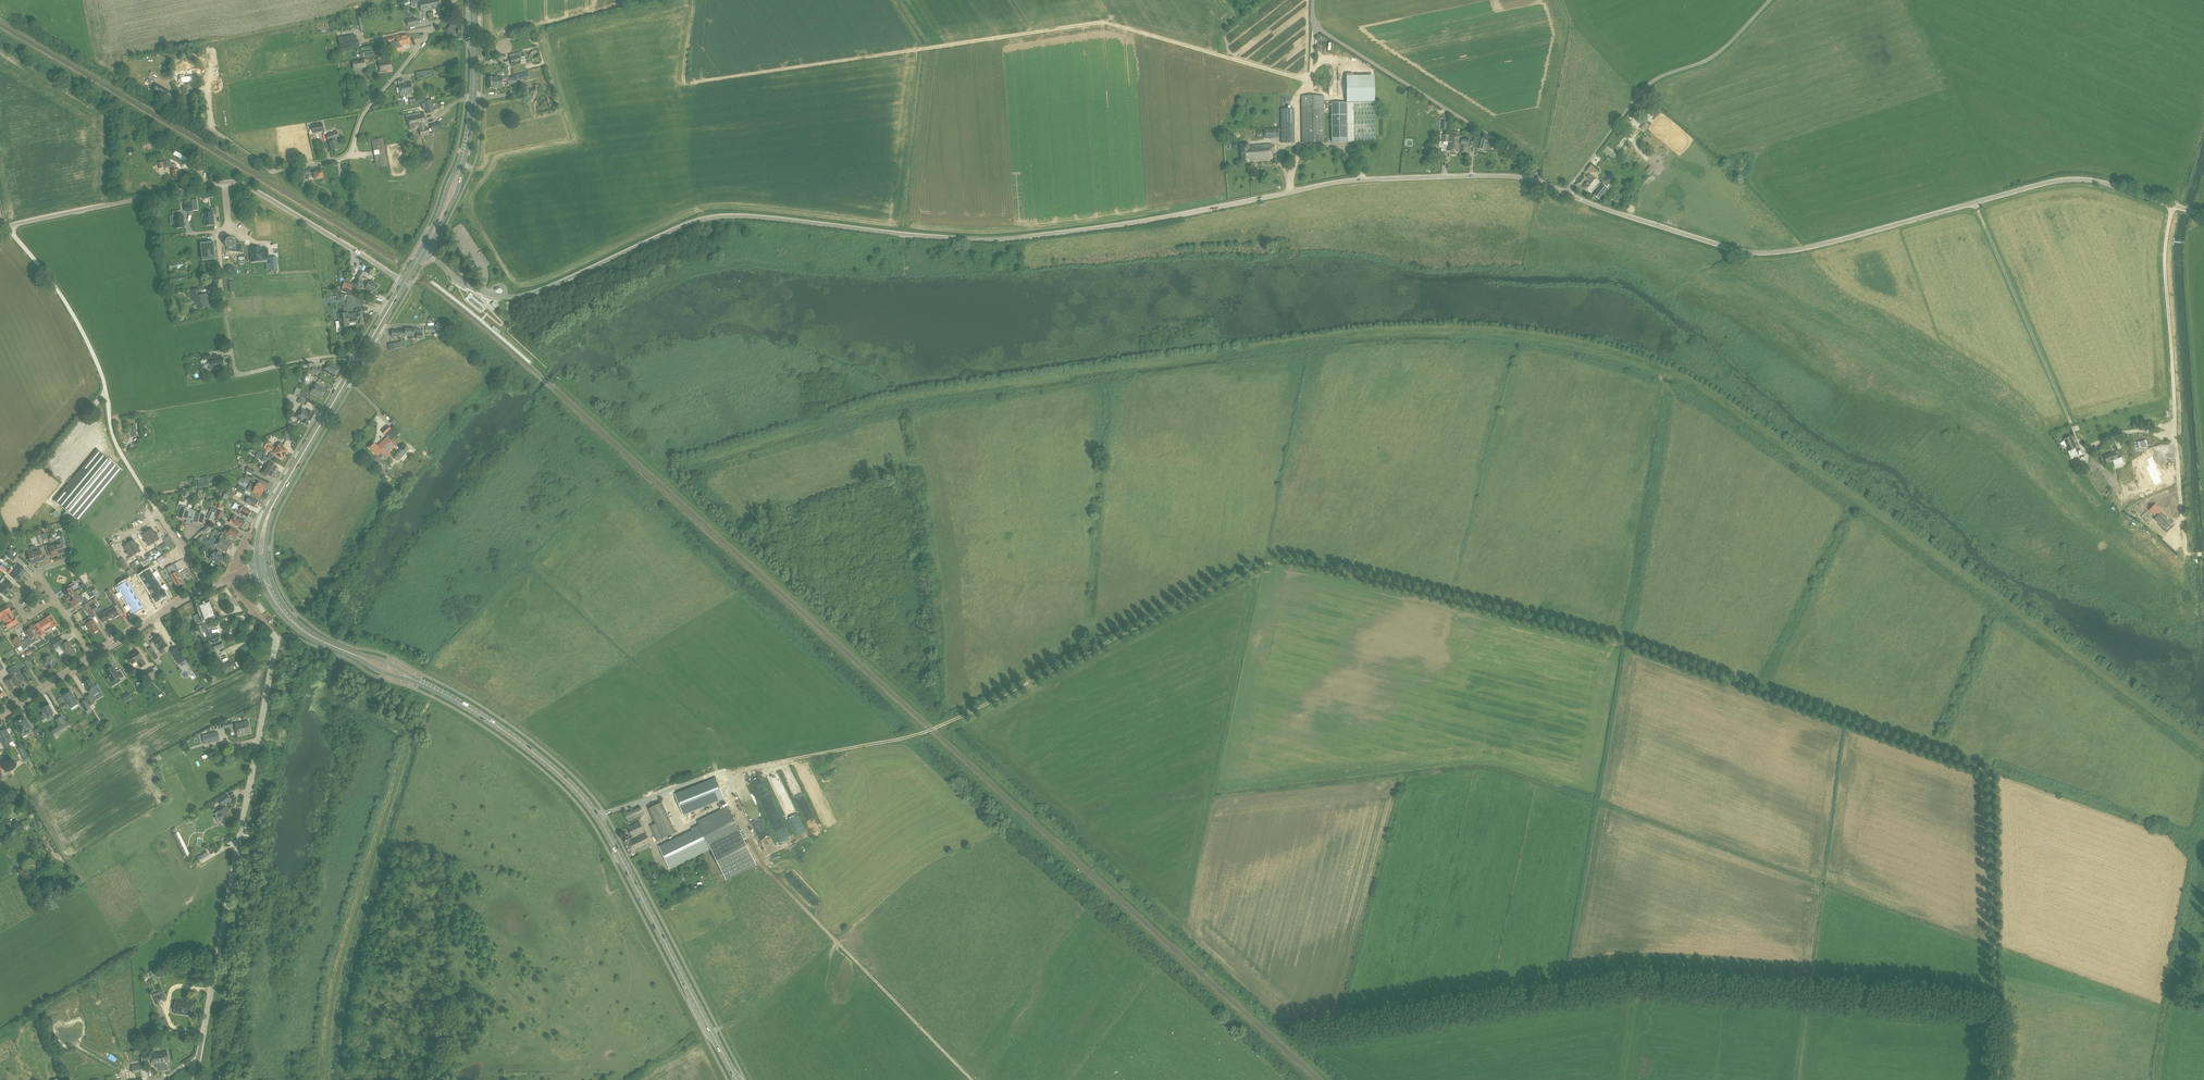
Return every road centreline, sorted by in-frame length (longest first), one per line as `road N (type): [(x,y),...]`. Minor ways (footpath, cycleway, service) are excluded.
road 1 (track): [(940,726),(1265,565),(1291,562),(1621,644),(1990,775),(1996,1007)]
road 2 (unclassified): [(505,297),(542,290),(712,218),(992,241),(1362,180),(1506,176),(1566,192)]
road 3 (track): [(1301,1034),(1639,985),(1996,1007)]
road 4 (unclassified): [(1566,192),(1755,253),(1825,245),(2071,180),(2203,217)]
road 5 (primary): [(737,1079),(591,809),(531,751),(419,682)]
road 6 (tertiary): [(194,1079),(275,639)]
road 7 (unclassified): [(0,228),(241,183),(402,280)]
road 8 (track): [(2173,207),(2165,270),(2182,525),(2185,553),(2194,555)]
road 9 (track): [(598,818),(710,776),(923,733)]
road 10 (track): [(226,182),(231,231),(217,232),(235,371),(352,355)]
road 11 (track): [(155,507),(113,432),(89,345),(8,226)]
road 12 (track): [(1534,181),(1531,162),(1321,31),(1313,0)]
road 13 (unclassified): [(1566,192),(1646,86),(1712,57),(1770,0)]
road 14 (unclassified): [(272,172),(348,154),(364,114),(454,0)]
road 15 (primary): [(356,358),(267,511),(258,565)]
road 16 (primary): [(267,566),(266,538),(277,502),(359,360)]
road 17 (track): [(836,941),(762,866),(718,774)]
road 18 (primary): [(260,572),(277,608),(303,633),(419,682)]
road 19 (primary): [(419,682),(301,626),(267,566)]
road 20 (track): [(973,1079),(836,941)]
road 21 (track): [(836,941),(712,1032)]
road 22 (primary): [(464,152),(474,0)]
road 23 (unclassified): [(90,658),(207,588)]

